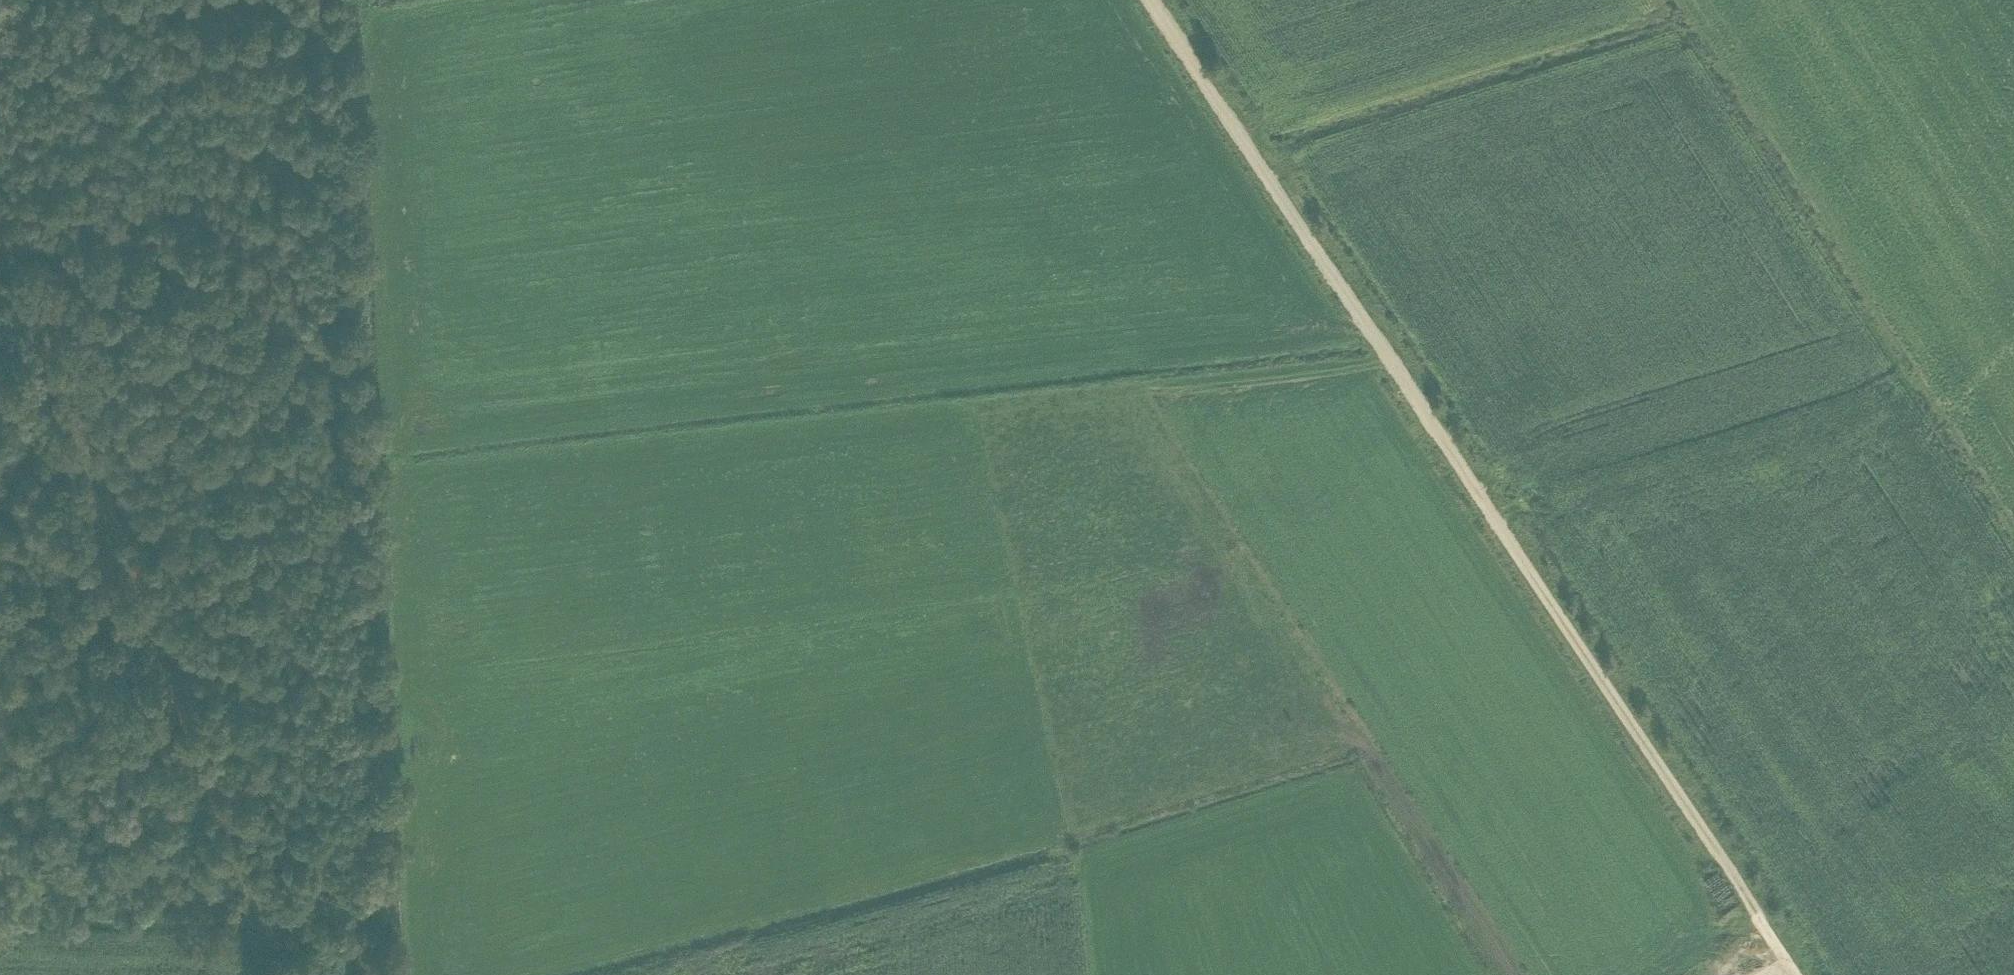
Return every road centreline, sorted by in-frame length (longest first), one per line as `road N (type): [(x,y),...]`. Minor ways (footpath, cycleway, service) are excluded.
road 1 (track): [(1794,974),(1149,0)]
road 2 (track): [(294,974),(0,244)]

